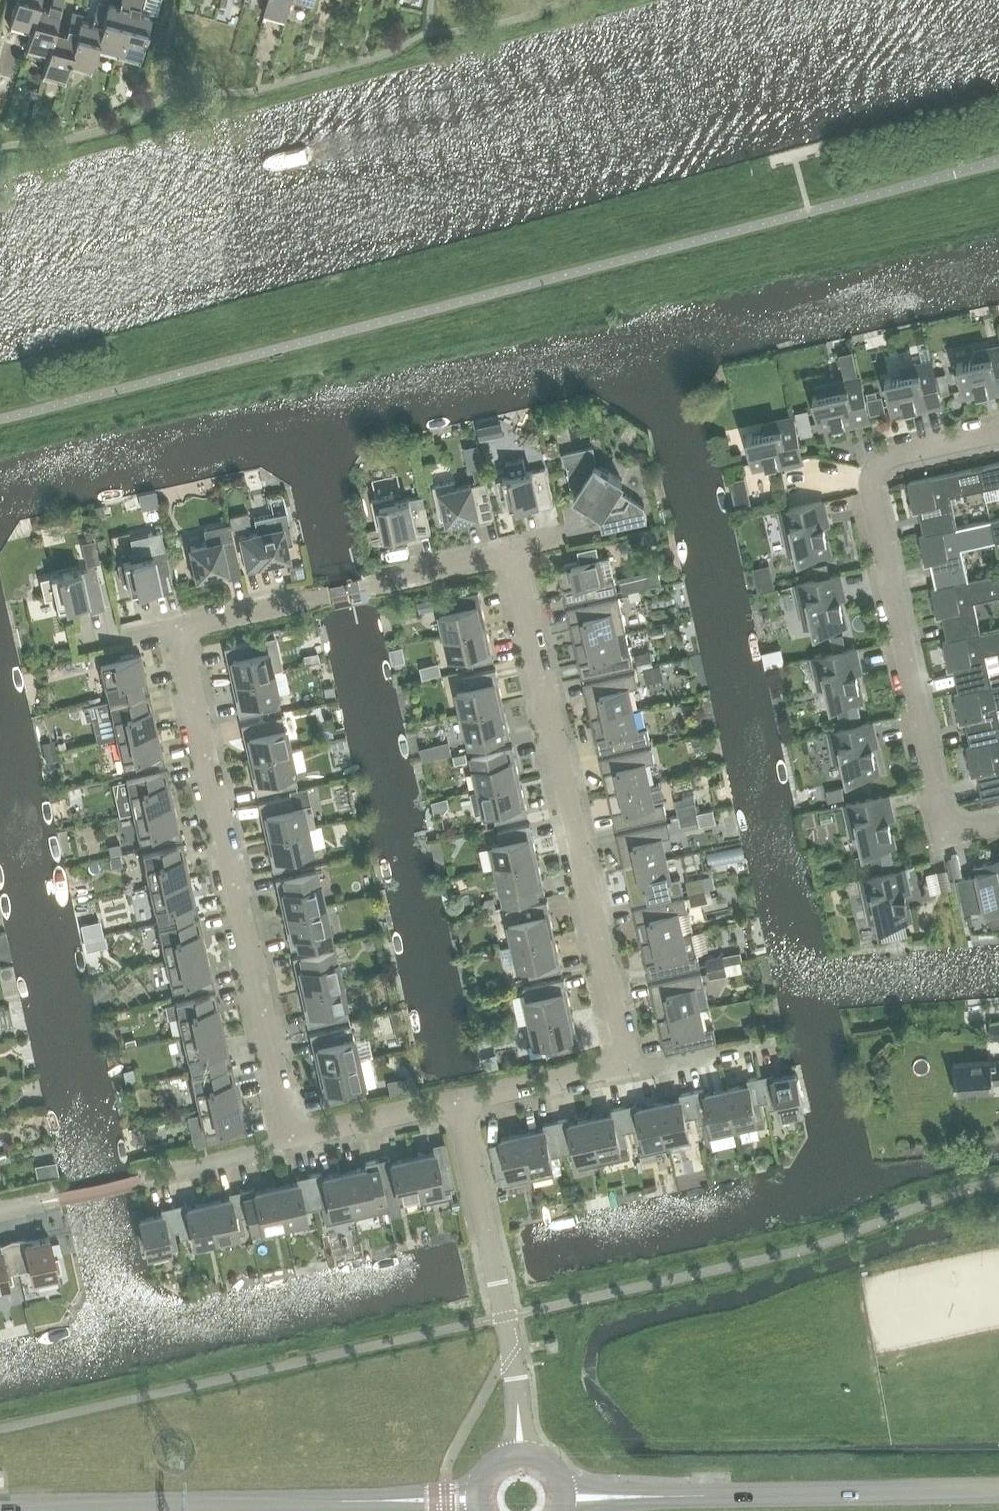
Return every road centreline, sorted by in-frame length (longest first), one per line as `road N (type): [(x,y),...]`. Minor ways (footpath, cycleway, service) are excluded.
road 1 (residential): [(998,825),(947,836),(871,481),(894,455),(998,432)]
road 2 (residential): [(514,554),(627,1065)]
road 3 (residential): [(293,1138),(179,629)]
road 4 (residential): [(520,1454),(513,1356),(458,1102)]
road 5 (tertiary): [(0,1506),(348,1501)]
road 6 (residential): [(179,629),(514,554)]
road 7 (tertiary): [(691,1496),(998,1490)]
road 8 (residential): [(627,1065),(458,1102)]
road 9 (residential): [(458,1102),(293,1138)]
road 10 (residential): [(293,1138),(272,1152),(149,1180)]
road 11 (residential): [(768,1042),(646,1070),(627,1065)]
road 12 (tertiary): [(479,1483),(348,1501)]
road 13 (tertiary): [(691,1496),(560,1479)]
road 14 (tertiary): [(348,1501),(478,1510)]
road 15 (tertiary): [(563,1509),(691,1496)]

